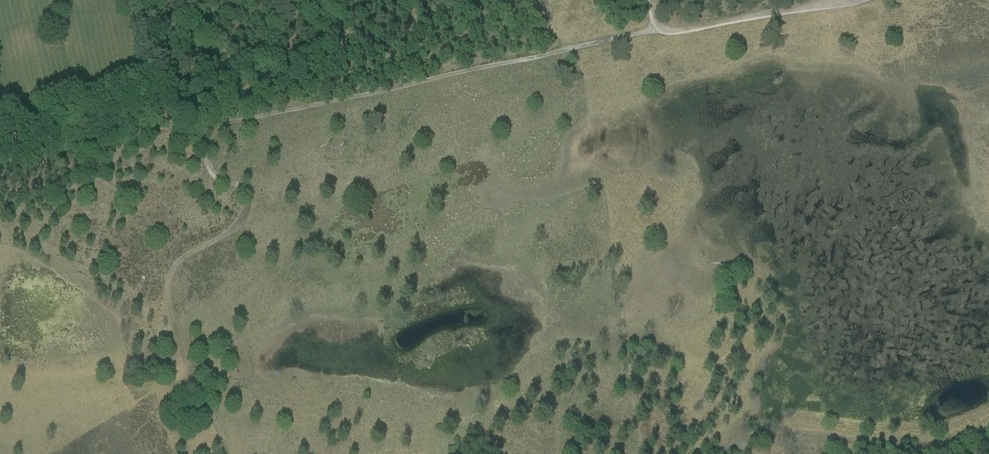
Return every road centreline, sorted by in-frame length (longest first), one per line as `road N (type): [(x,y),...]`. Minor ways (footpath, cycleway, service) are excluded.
road 1 (track): [(223,453),(169,319),(167,286),(186,254),(230,229),(248,208),(245,189),(211,175),(201,142),(208,125)]
road 2 (track): [(208,125),(575,49)]
road 3 (track): [(988,425),(951,438),(761,441),(655,453)]
road 4 (track): [(656,31),(833,0)]

